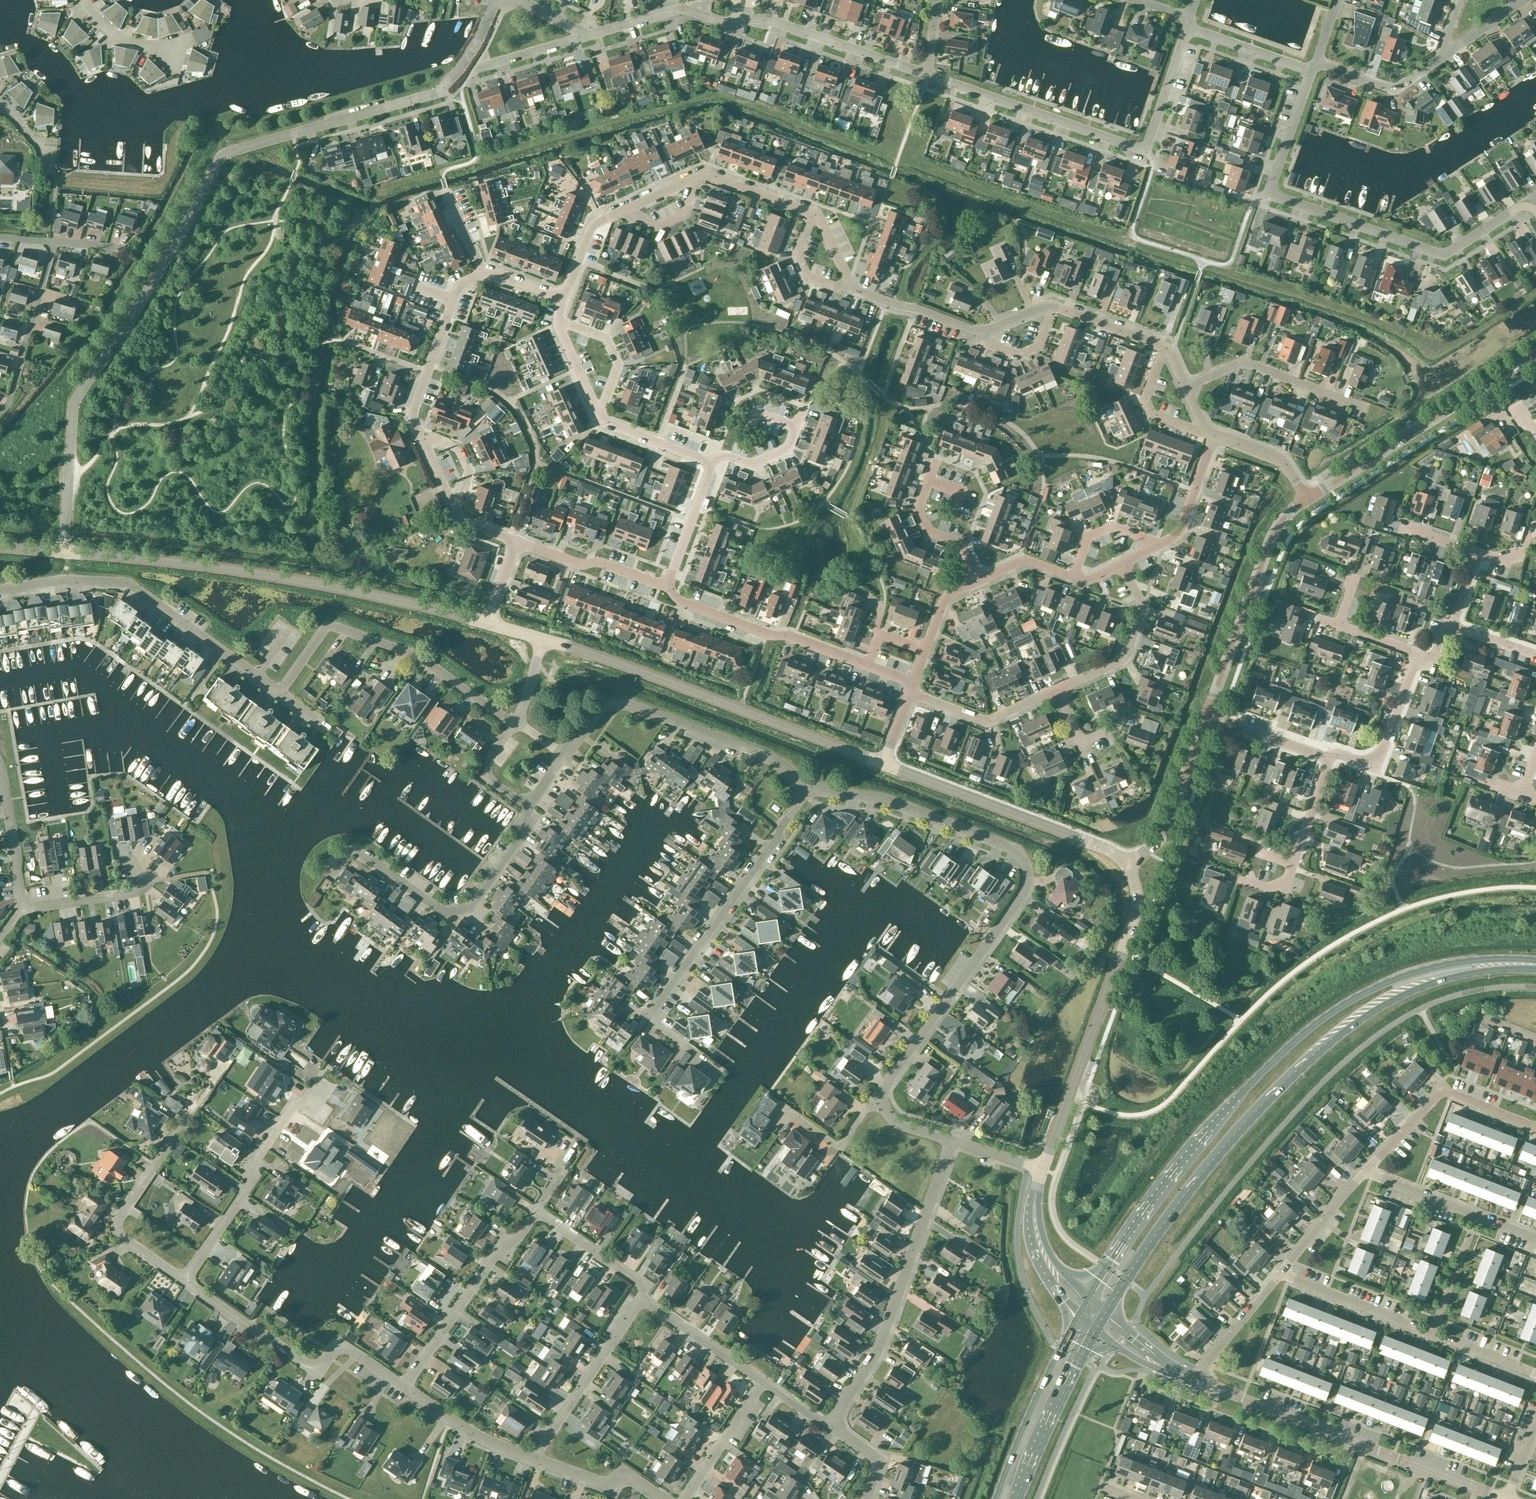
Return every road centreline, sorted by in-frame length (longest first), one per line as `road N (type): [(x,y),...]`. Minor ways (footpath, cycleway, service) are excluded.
road 1 (unclassified): [(63,553),(74,402),(218,160),(438,93),(478,40),(495,0)]
road 2 (primary): [(1535,960),(1417,972),(1326,1016),(1194,1147),(1089,1296)]
road 3 (primary): [(1107,1316),(1207,1171),(1344,1032),(1432,983),(1535,969)]
road 4 (residential): [(878,1095),(1021,898),(1026,867),(1013,849),(882,799),(809,787)]
road 5 (unclassified): [(489,624),(305,582),(63,553)]
road 6 (unclassified): [(883,764),(542,639)]
road 7 (residential): [(1497,1498),(1198,1381)]
road 8 (tertiary): [(1042,1169),(1134,916),(1125,866)]
road 9 (residential): [(894,64),(771,21),(724,23),(681,9),(588,36)]
road 10 (residential): [(828,1426),(878,1348),(951,1140)]
road 11 (residential): [(329,879),(355,849),(440,911),(470,907),(523,834),(527,808)]
road 12 (residential): [(809,787),(768,757),(625,703),(599,709),(565,756)]
road 13 (residential): [(1269,194),(1444,255),(1530,200)]
road 14 (residential): [(507,721),(416,656),(332,627),(280,692)]
road 15 (residential): [(648,1018),(809,787)]
road 16 (unclassified): [(1535,353),(1307,499)]
road 17 (unclassified): [(1125,866),(1098,846),(883,764)]
road 18 (residential): [(405,1389),(353,1355),(337,1355),(319,1371),(190,1282)]
road 19 (residential): [(223,652),(126,583),(62,580),(0,590)]
road 20 (residential): [(190,1282),(297,1102),(327,1087)]
road 21 (unclassified): [(1307,499),(1270,539),(1206,716)]
road 22 (residential): [(405,1389),(527,1207)]
road 23 (residential): [(190,1282),(122,1236),(119,1222),(187,1121)]
road 24 (residential): [(867,665),(681,601),(666,586)]
road 25 (residential): [(1145,151),(952,84)]
road 26 (primary): [(1077,1317),(996,1498)]
road 27 (residential): [(1368,410),(1243,362),(1185,387)]
road 28 (residential): [(538,1461),(647,1301)]
road 29 (residential): [(420,434),(413,411),(458,289),(483,273)]
road 30 (residential): [(1365,1169),(1535,1237)]
road 31 (primary): [(1019,1498),(1096,1335)]
road 32 (residential): [(52,242),(0,412)]
road 33 (unclassified): [(1206,716),(1165,828),(1125,866)]
road 34 (residential): [(1056,689),(1125,654),(1141,606),(1122,564)]
road 35 (residential): [(1330,759),(1336,753),(1376,766),(1417,653)]
road 36 (residential): [(909,693),(986,720),(1056,689)]
road 37 (residential): [(647,1301),(642,1280),(527,1207)]
road 38 (residential): [(666,586),(517,541)]
road 39 (residential): [(977,581),(961,543),(929,531),(918,509),(936,459)]
road 40 (residential): [(538,1461),(483,1439),(405,1389)]
road 41 (residential): [(1280,1273),(1415,1330)]
road 42 (residential): [(981,331),(856,291),(849,281)]
road 43 (residential): [(764,1384),(647,1301)]
road 44 (tertiary): [(1036,1192),(1028,1216),(1033,1249),(1077,1317)]
road 45 (residential): [(1316,62),(1395,92),(1439,60)]
road 46 (residential): [(666,1498),(636,1480),(613,1486),(538,1461)]
road 47 (residential): [(688,1498),(764,1384)]
road 48 (residential): [(22,906),(133,892),(153,877)]
road 49 (residential): [(599,415),(618,365),(606,338),(556,320)]
road 50 (residential): [(22,906),(0,772)]
road 51 (residential): [(1280,1273),(1198,1381)]
road 52 (residential): [(1365,1169),(1280,1273)]
road 53 (residential): [(666,586),(712,463)]
road 54 (residential): [(1311,71),(1187,28)]
road 55 (residential): [(1330,759),(1206,716)]
road 56 (residential): [(1145,151),(1187,28)]
road 57 (residential): [(1269,194),(1311,71)]
road 58 (residential): [(1205,431),(1151,414),(1145,399),(1164,346)]
road 59 (residential): [(1160,544),(1180,532),(1215,435)]
road 60 (residential): [(712,463),(599,415)]
road 61 (tertiary): [(1089,1296),(1048,1249),(1036,1192)]
road 62 (residential): [(1073,577),(1087,537),(1111,527),(1160,544)]
road 63 (residential): [(812,214),(698,177)]
road 64 (residential): [(1453,1095),(1438,1094),(1365,1169)]

